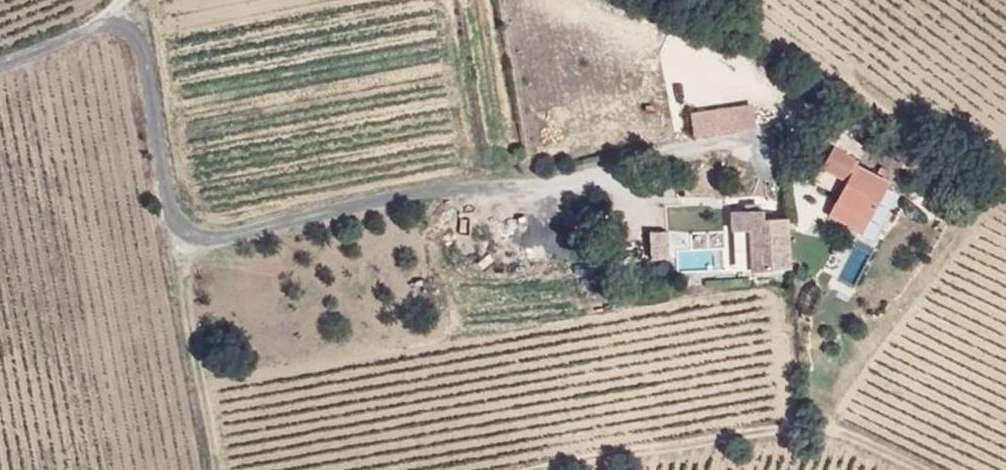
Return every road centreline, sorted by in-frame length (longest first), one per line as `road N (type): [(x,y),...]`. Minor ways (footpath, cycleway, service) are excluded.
road 1 (track): [(0,64),(96,28),(130,28),(141,44),(170,212),(179,236),(201,244),(429,190),(606,180)]
road 2 (track): [(542,469),(814,422),(919,469)]
road 3 (track): [(217,469),(184,298),(187,259),(201,244)]
road 4 (track): [(618,0),(700,30),(724,87)]

